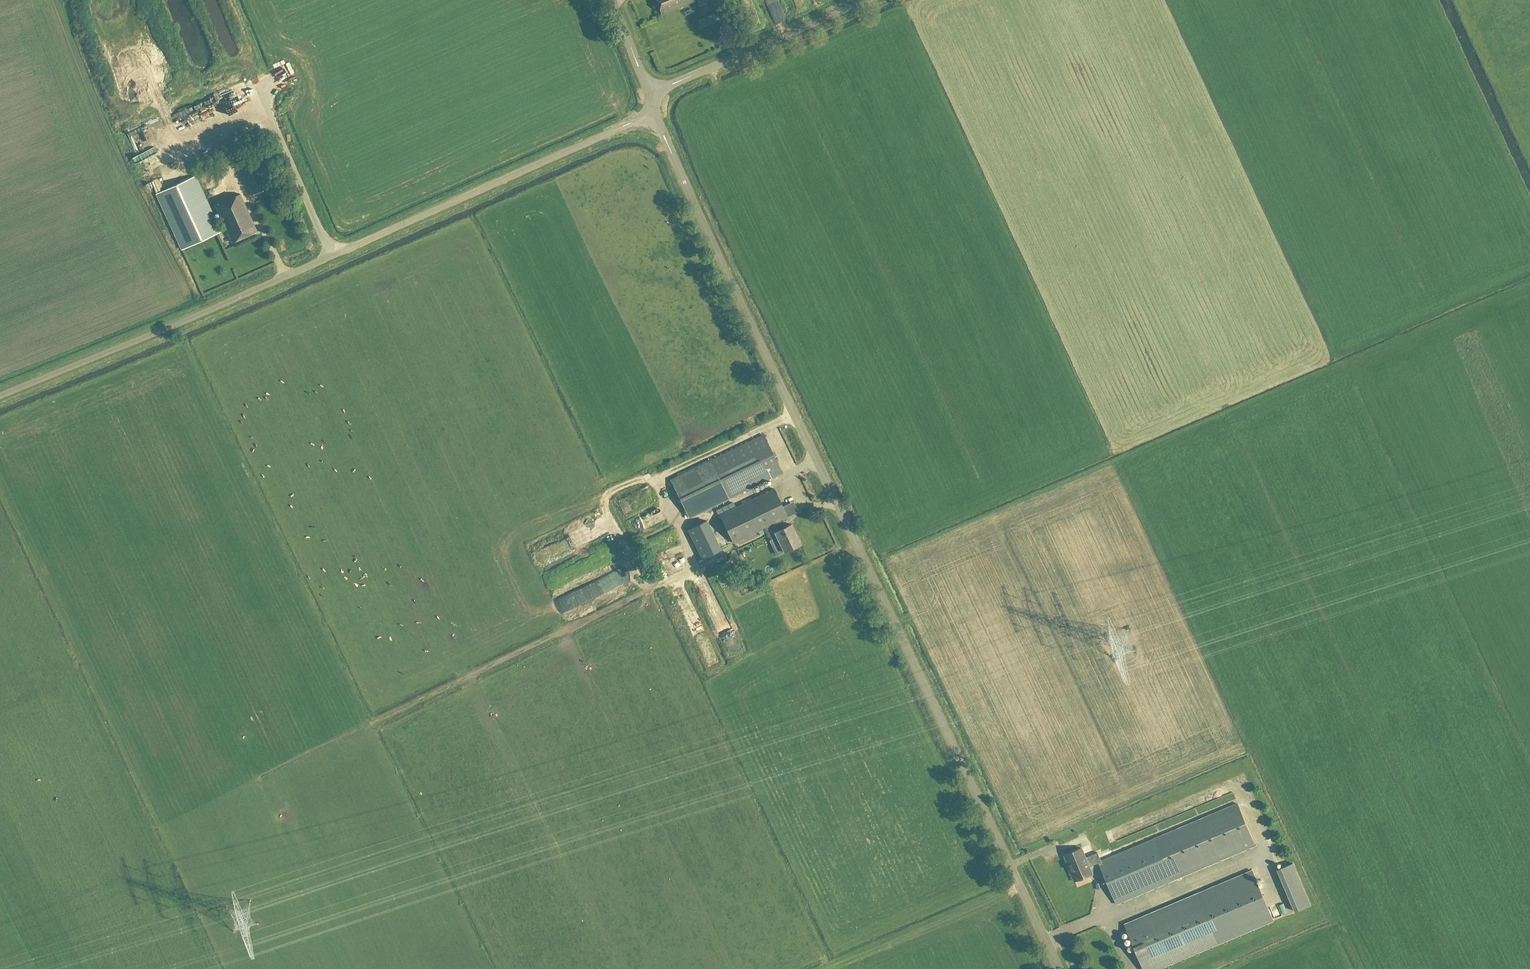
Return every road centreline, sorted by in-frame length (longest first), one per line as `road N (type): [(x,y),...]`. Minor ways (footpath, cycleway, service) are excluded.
road 1 (unclassified): [(1060,968),(655,112)]
road 2 (unclassified): [(0,397),(655,112)]
road 3 (unclassified): [(650,93),(868,0)]

